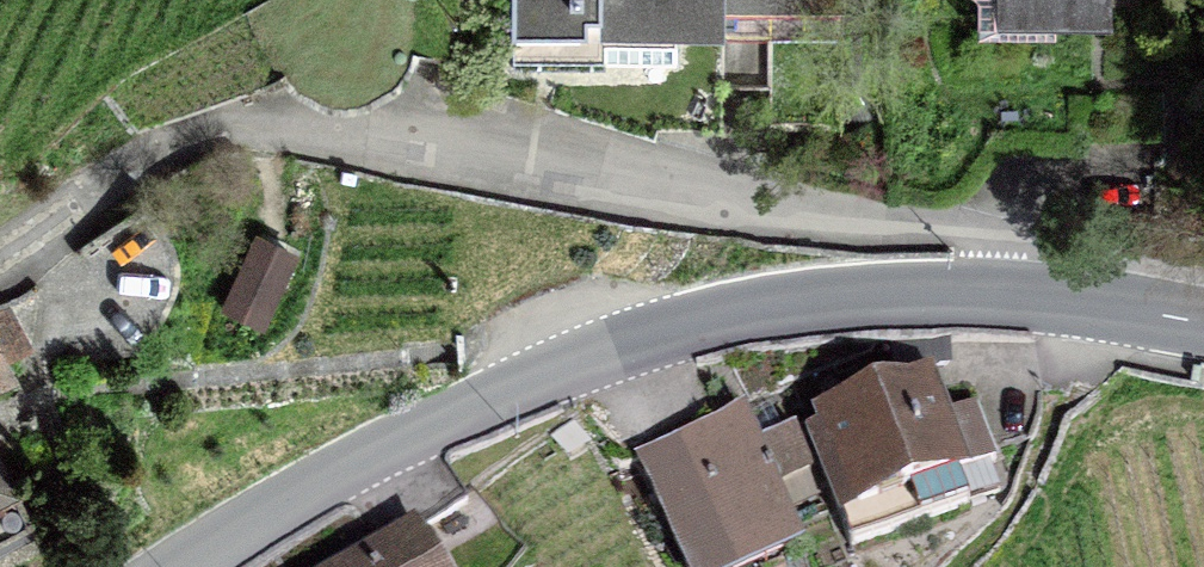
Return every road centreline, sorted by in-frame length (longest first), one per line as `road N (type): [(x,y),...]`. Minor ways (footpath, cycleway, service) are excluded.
road 1 (residential): [(1075,302),(971,229),(314,139),(140,177)]
road 2 (tertiary): [(1075,302),(887,296),(739,314),(593,354),(316,482),(183,566)]
road 3 (tertiary): [(1203,321),(1075,302)]

